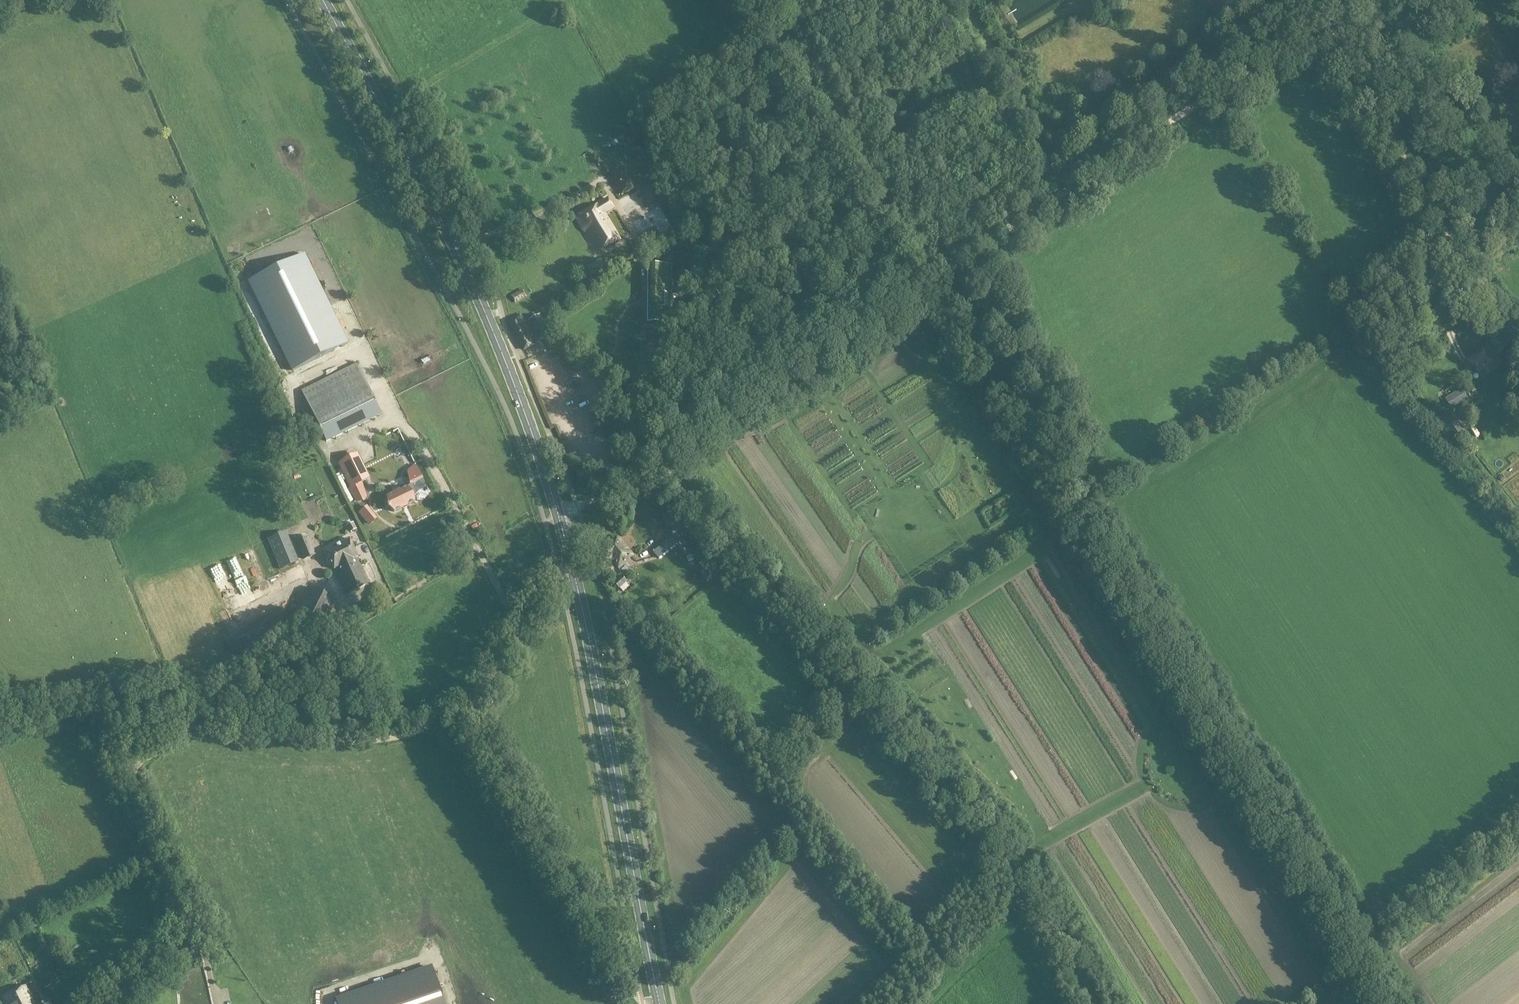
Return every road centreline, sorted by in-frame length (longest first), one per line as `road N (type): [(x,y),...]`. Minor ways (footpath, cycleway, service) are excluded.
road 1 (primary): [(659,1002),(586,626),(543,466),(471,281),(323,0)]
road 2 (track): [(668,472),(1011,861),(1097,1003)]
road 3 (track): [(0,719),(85,703),(214,731),(403,737),(466,713),(561,580)]
road 4 (track): [(1076,517),(1383,1003)]
road 5 (track): [(1326,20),(931,278)]
road 6 (track): [(466,713),(642,1002)]
road 7 (track): [(172,722),(335,627),(346,628),(390,740)]
road 8 (track): [(775,34),(931,278)]
road 9 (track): [(1326,20),(1467,265)]
road 10 (track): [(931,278),(1076,517)]
road 11 (track): [(703,471),(914,328)]
road 12 (track): [(454,245),(598,182),(643,259)]
road 13 (track): [(346,628),(271,441)]
road 14 (track): [(806,360),(656,455)]
road 15 (track): [(206,729),(130,769),(102,708)]
road 16 (track): [(643,259),(637,409)]
road 17 (track): [(931,278),(806,360)]
road 18 (track): [(1358,336),(1467,265)]
road 19 (track): [(1061,192),(983,89)]
road 20 (track): [(105,1003),(186,945),(197,925)]

